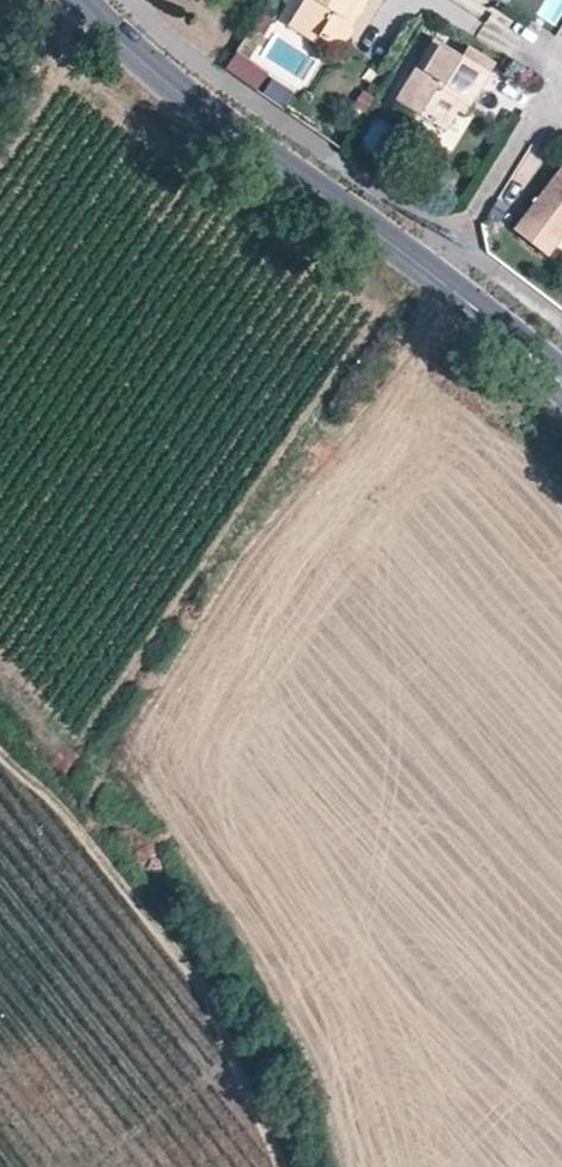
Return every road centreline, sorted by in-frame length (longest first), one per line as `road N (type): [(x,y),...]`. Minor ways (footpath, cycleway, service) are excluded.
road 1 (tertiary): [(84,0),(141,57),(440,277),(561,378)]
road 2 (track): [(278,1166),(184,959),(0,745)]

